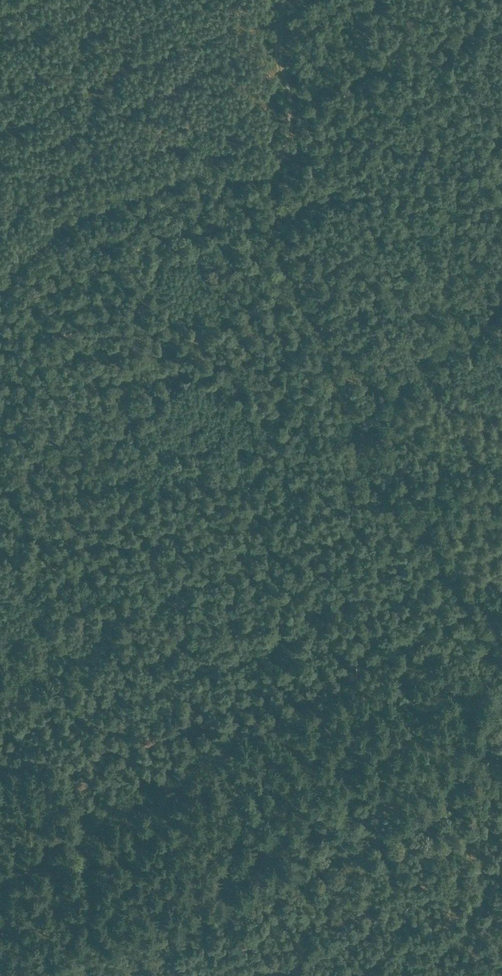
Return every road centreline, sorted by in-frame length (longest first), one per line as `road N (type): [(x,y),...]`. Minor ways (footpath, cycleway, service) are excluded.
road 1 (track): [(270,881),(206,826),(200,758),(174,704),(0,422)]
road 2 (track): [(290,98),(424,54),(501,17)]

